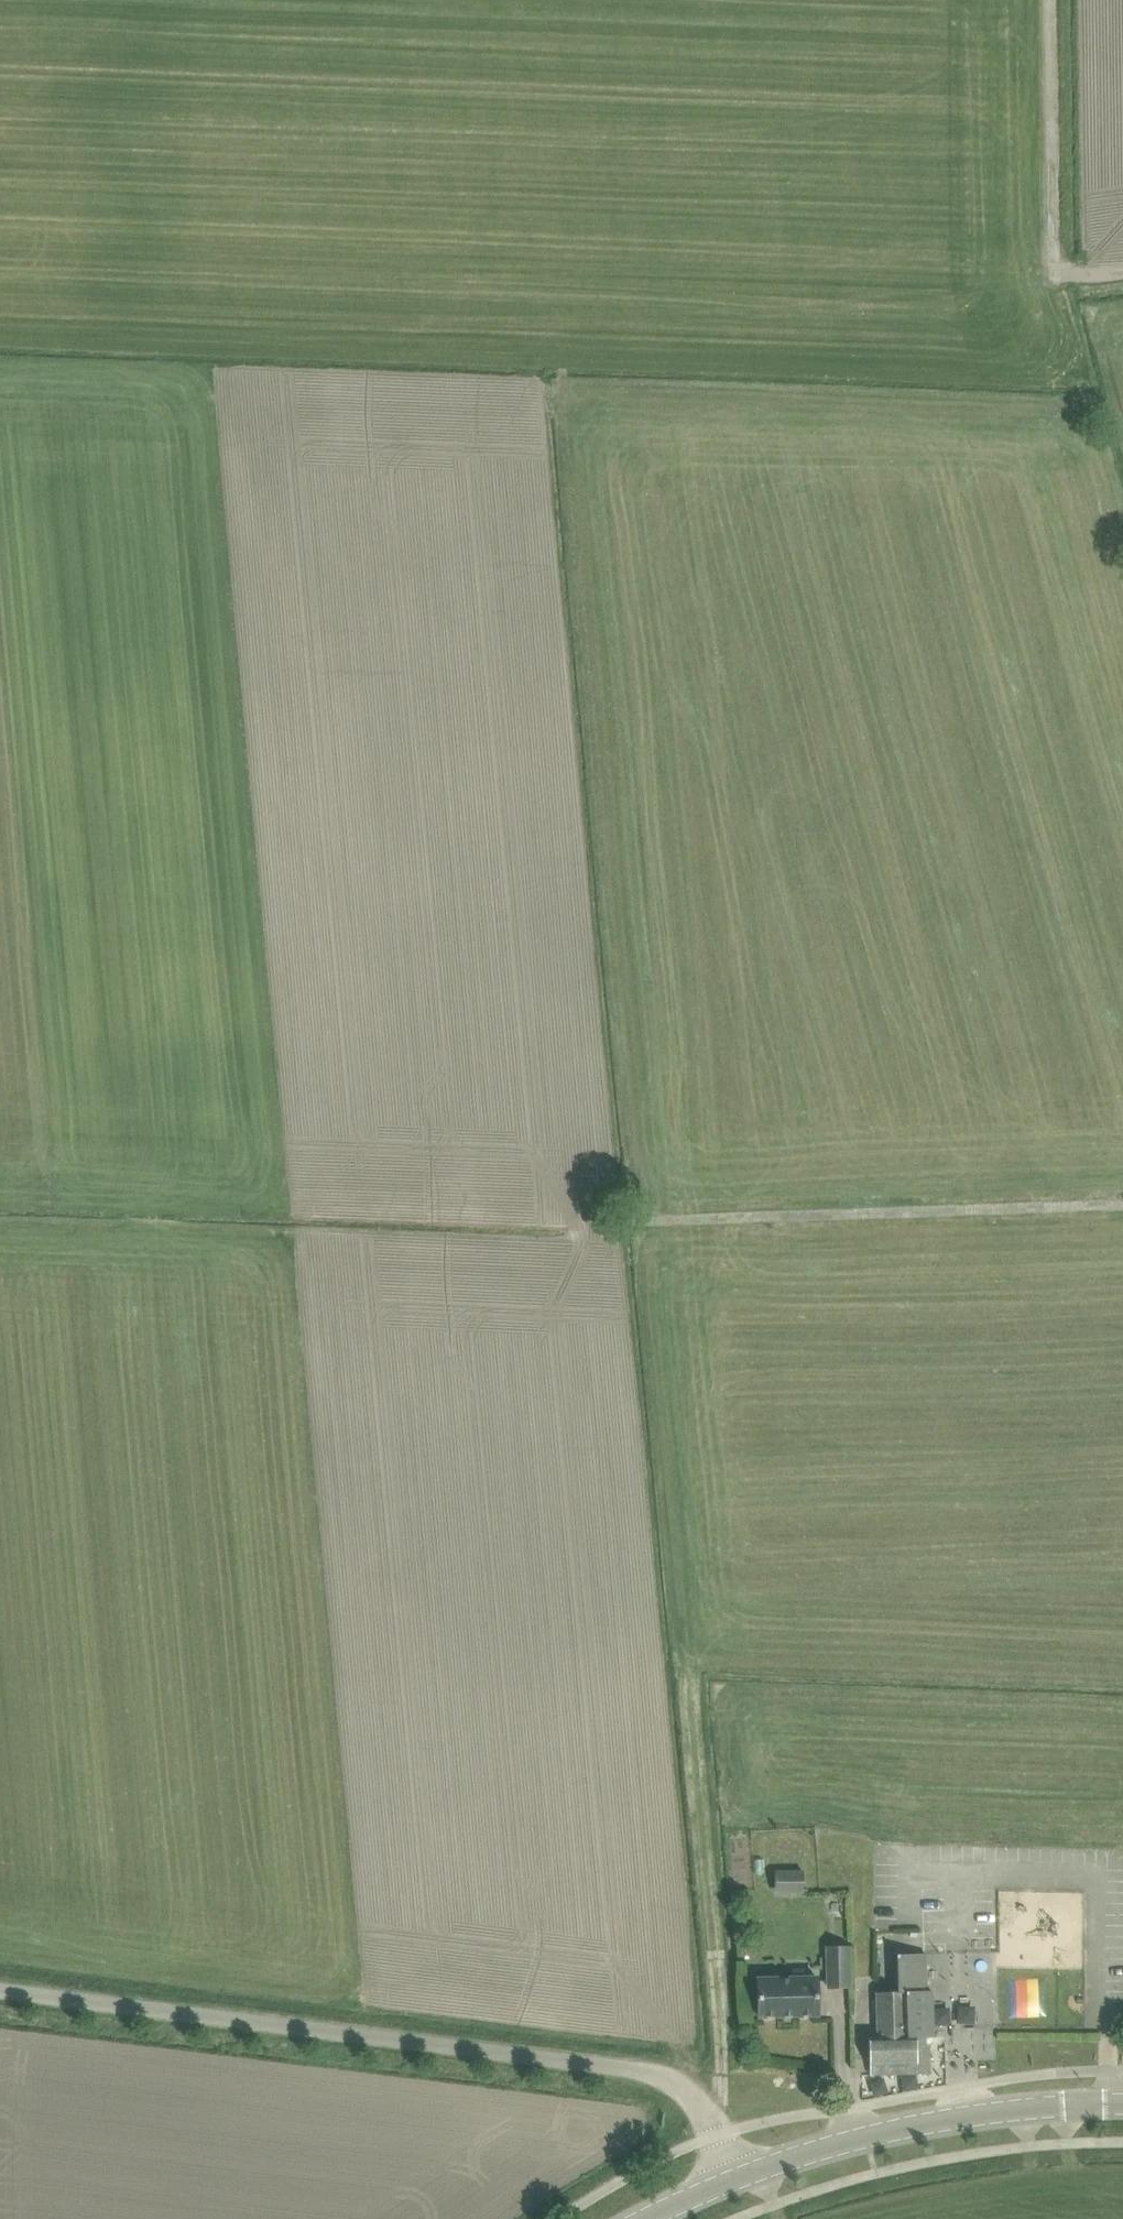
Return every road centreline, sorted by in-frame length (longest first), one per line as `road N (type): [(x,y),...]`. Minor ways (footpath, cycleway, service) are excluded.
road 1 (unclassified): [(751,2173),(686,2088),(659,2074),(0,1989)]
road 2 (secondary): [(751,2173),(906,2127),(1122,2104)]

